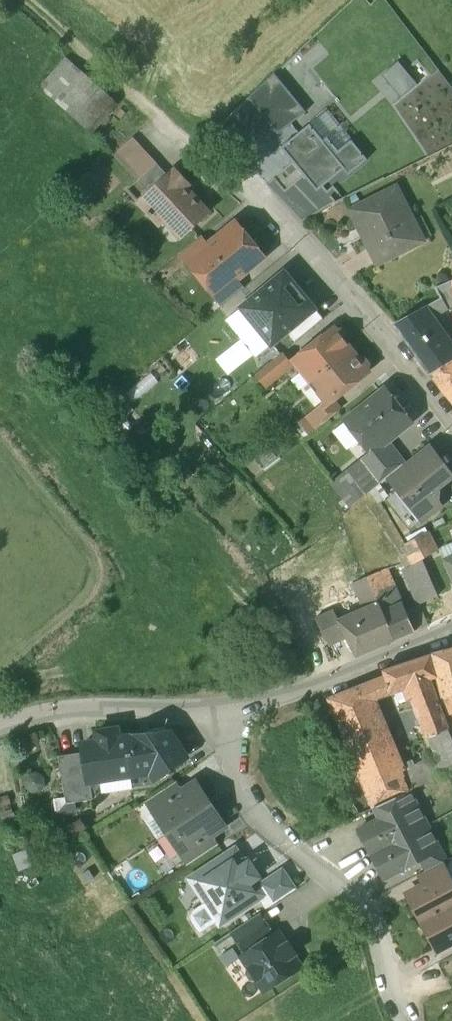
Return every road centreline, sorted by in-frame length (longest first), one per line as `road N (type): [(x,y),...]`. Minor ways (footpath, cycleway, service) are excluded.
road 1 (residential): [(451,425),(262,197),(68,27)]
road 2 (residential): [(403,1020),(379,931),(360,900),(276,836),(240,795),(228,705)]
road 3 (residential): [(451,631),(350,674),(228,705)]
road 4 (residential): [(228,705),(114,704),(0,726)]

